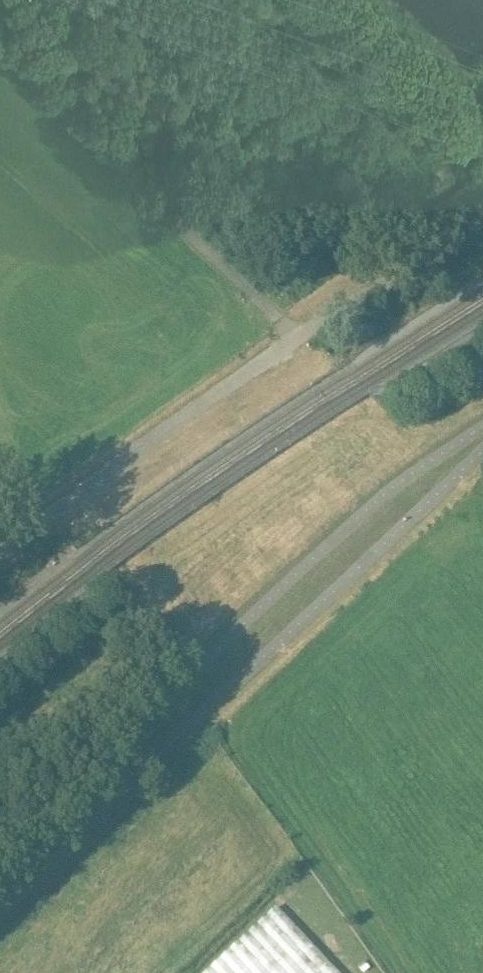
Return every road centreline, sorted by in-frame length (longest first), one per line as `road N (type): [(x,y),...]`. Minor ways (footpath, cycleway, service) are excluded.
road 1 (unclassified): [(0,552),(273,354),(482,219)]

